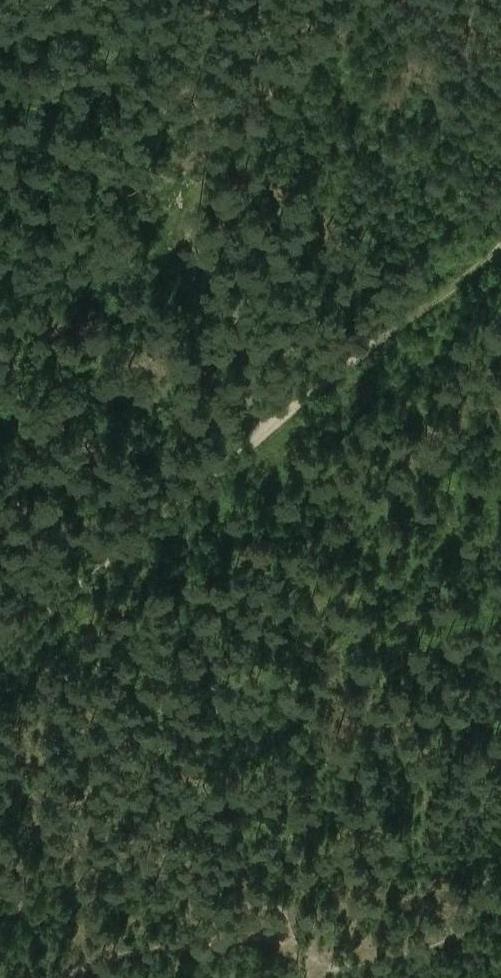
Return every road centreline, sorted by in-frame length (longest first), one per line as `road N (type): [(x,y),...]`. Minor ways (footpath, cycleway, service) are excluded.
road 1 (track): [(0,652),(500,228)]
road 2 (track): [(500,910),(445,945),(336,969),(258,936),(70,977)]

